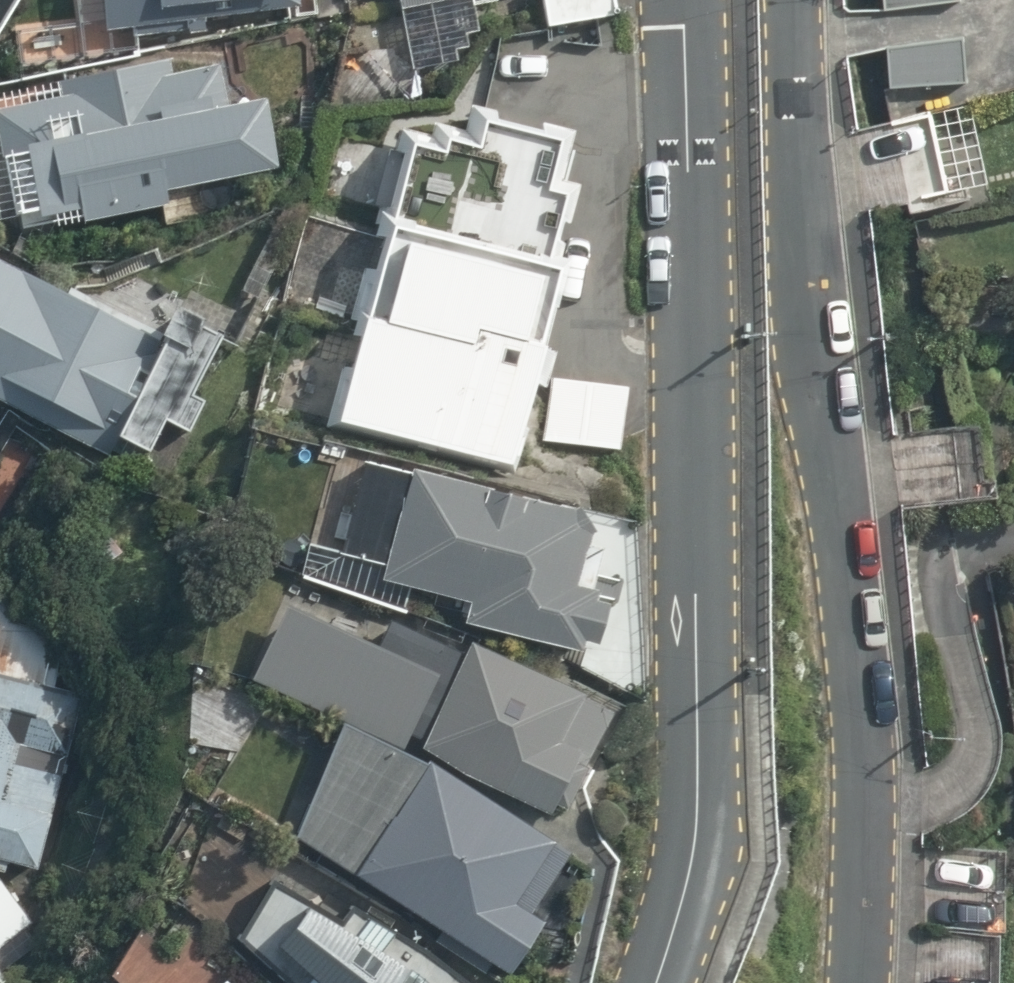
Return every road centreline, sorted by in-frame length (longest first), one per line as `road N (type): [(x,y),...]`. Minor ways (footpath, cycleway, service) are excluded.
road 1 (tertiary): [(698,0),(711,503),(697,826),(661,982)]
road 2 (residential): [(857,982),(864,824),(856,606),(786,0)]

